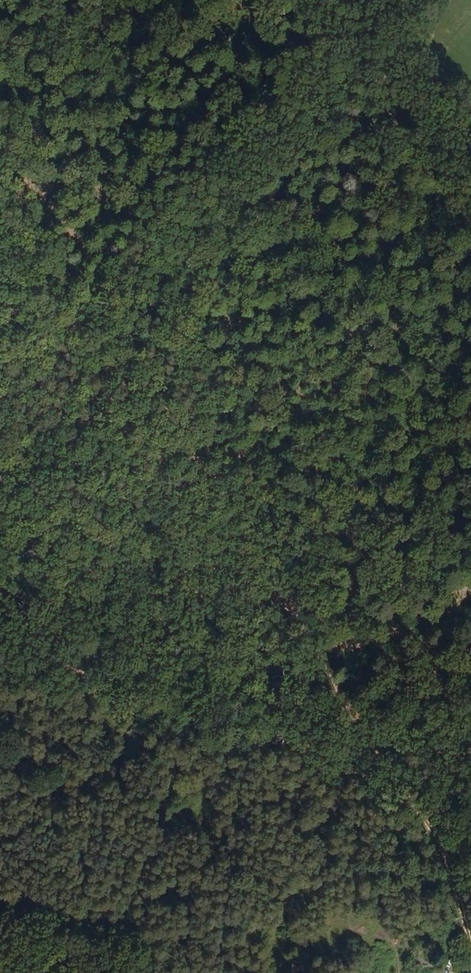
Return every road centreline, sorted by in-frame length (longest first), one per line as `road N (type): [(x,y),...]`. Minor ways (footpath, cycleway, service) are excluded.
road 1 (track): [(0,169),(96,309),(254,462),(470,946)]
road 2 (track): [(96,309),(280,79),(425,53)]
road 3 (track): [(319,608),(221,565),(45,568),(0,553)]
road 4 (track): [(342,660),(470,591)]

